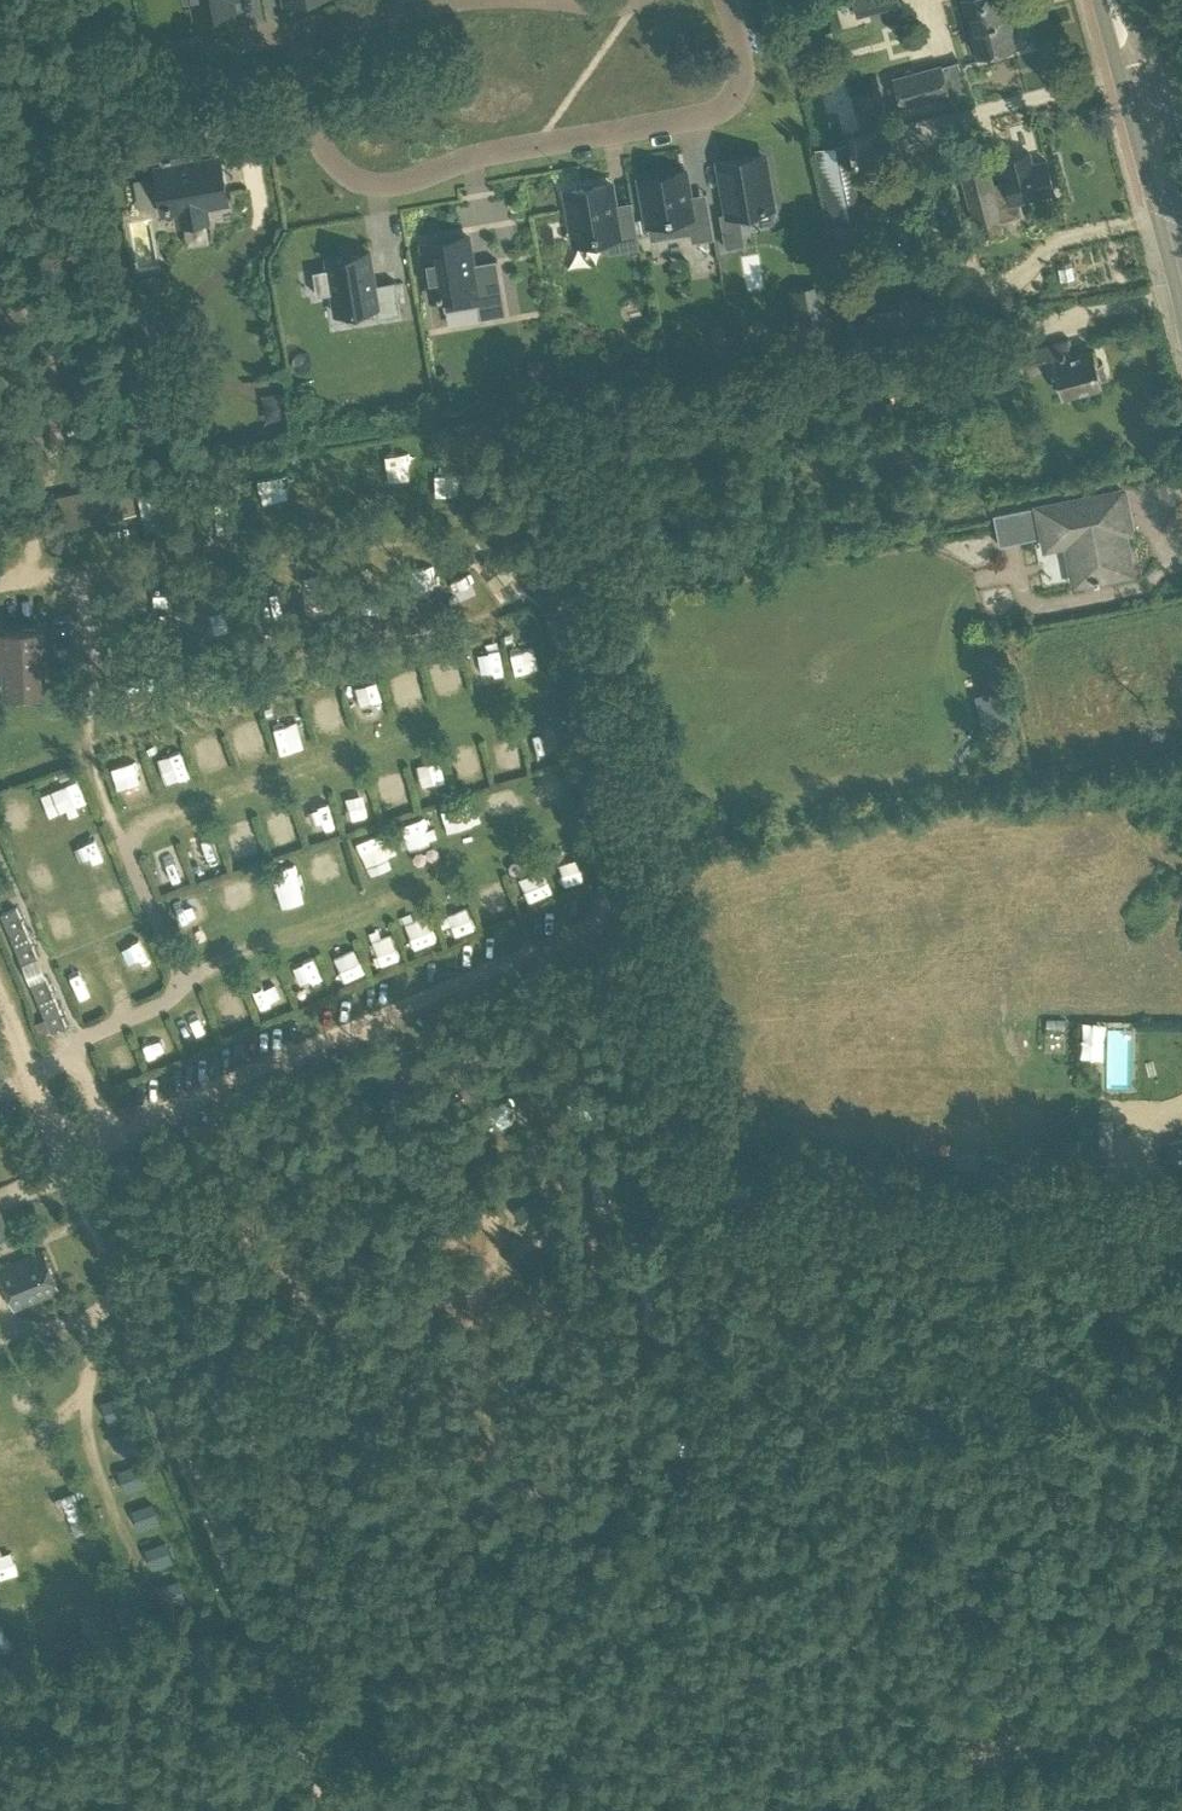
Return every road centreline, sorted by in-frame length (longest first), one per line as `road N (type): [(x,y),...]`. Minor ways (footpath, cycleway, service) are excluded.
road 1 (track): [(339,1810),(0,990)]
road 2 (residential): [(298,30),(325,149),(361,180),(393,182),(479,153),(714,110),(737,89),(741,65),(725,0)]
road 3 (track): [(1181,1700),(738,1810)]
road 4 (track): [(90,738),(482,620)]
road 5 (track): [(119,830),(505,706)]
road 6 (track): [(85,575),(477,532)]
road 7 (track): [(184,977),(264,938),(538,838)]
road 8 (track): [(601,923),(610,914),(544,613)]
road 9 (track): [(27,577),(42,498),(61,462),(0,307)]
road 10 (track): [(382,1018),(479,1197),(481,1279)]
road 11 (track): [(94,1309),(84,1395),(90,1446),(128,1550)]
road 12 (residential): [(298,30),(459,0)]
road 13 (track): [(90,738),(85,575)]
road 14 (primary): [(1100,0),(1137,141)]
road 15 (primary): [(1170,132),(1152,62),(1122,0)]

